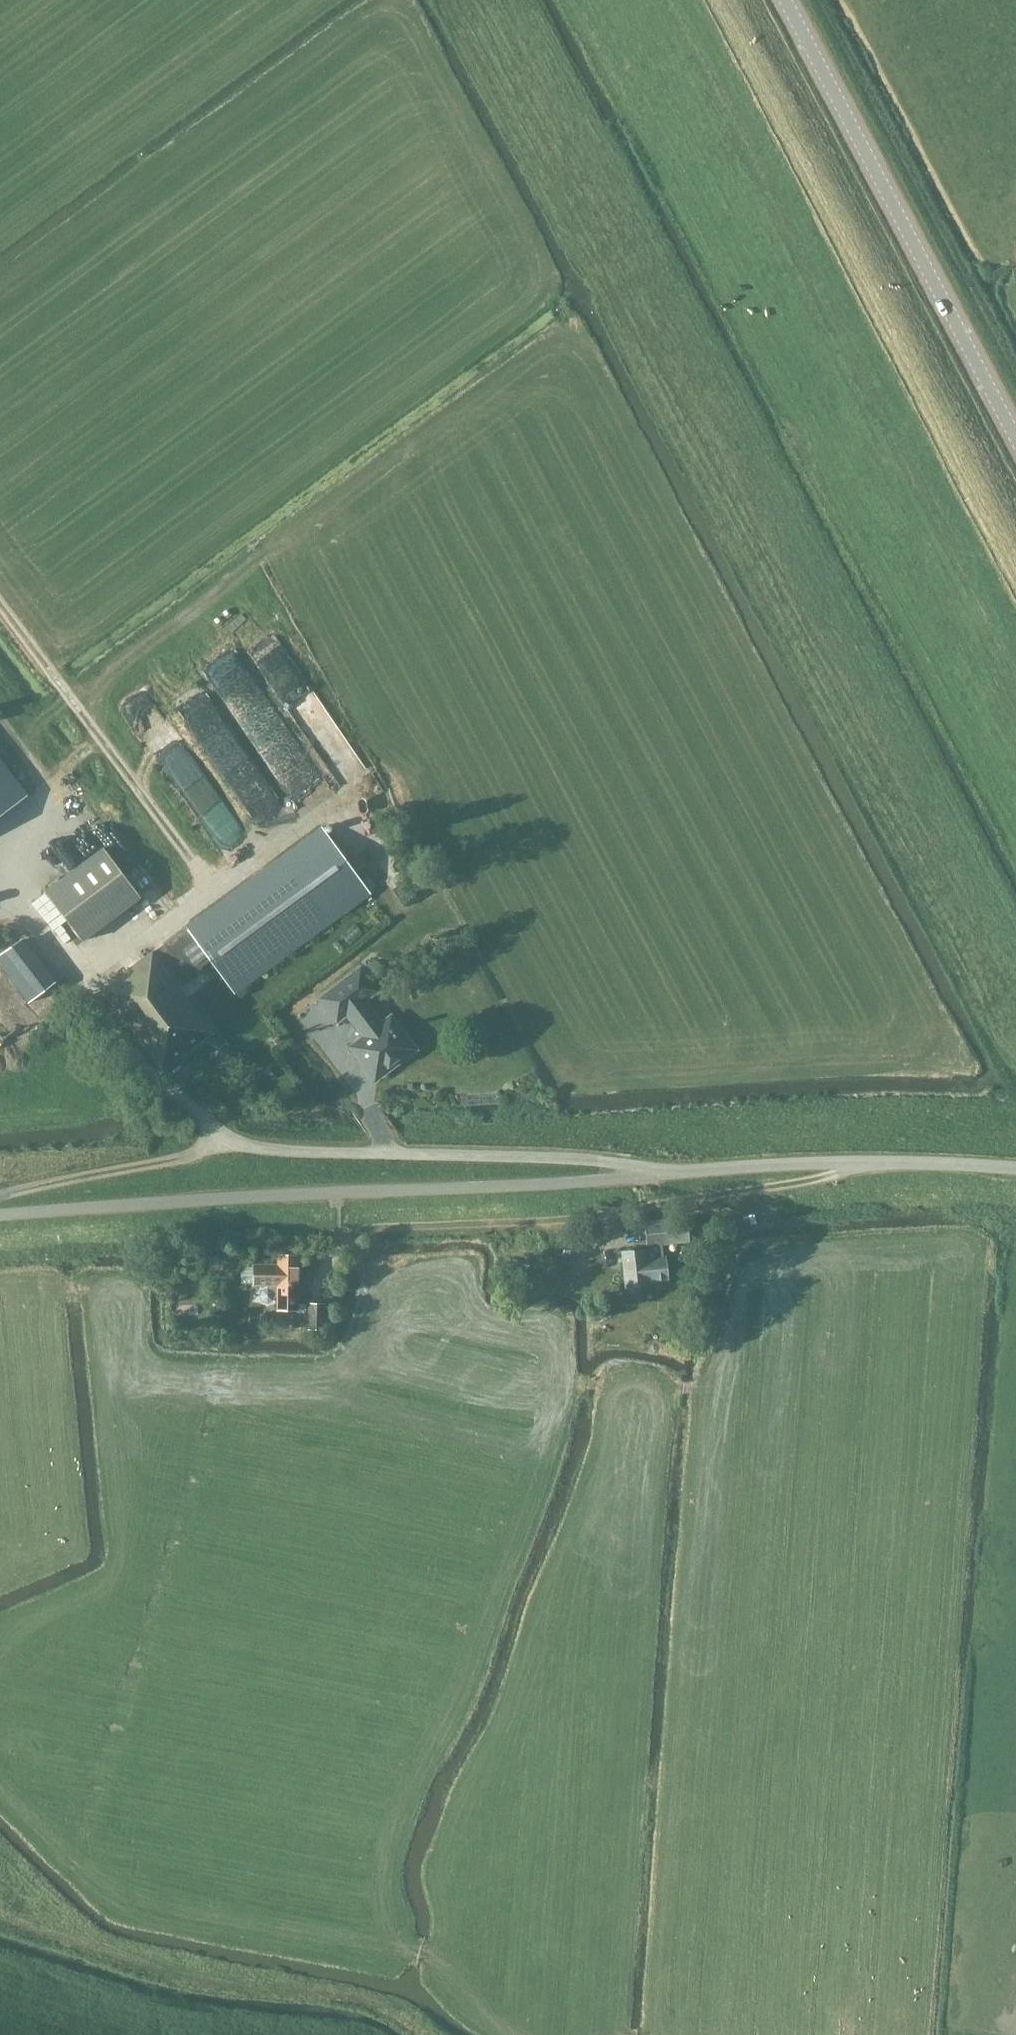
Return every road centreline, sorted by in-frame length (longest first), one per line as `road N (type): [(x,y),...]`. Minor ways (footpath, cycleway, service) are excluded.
road 1 (unclassified): [(1015,1168),(805,1161),(0,1215)]
road 2 (track): [(0,1201),(221,1147),(683,1171)]
road 3 (track): [(847,1160),(821,1178),(591,1217),(358,1234)]
road 4 (tertiary): [(1015,426),(785,0)]

